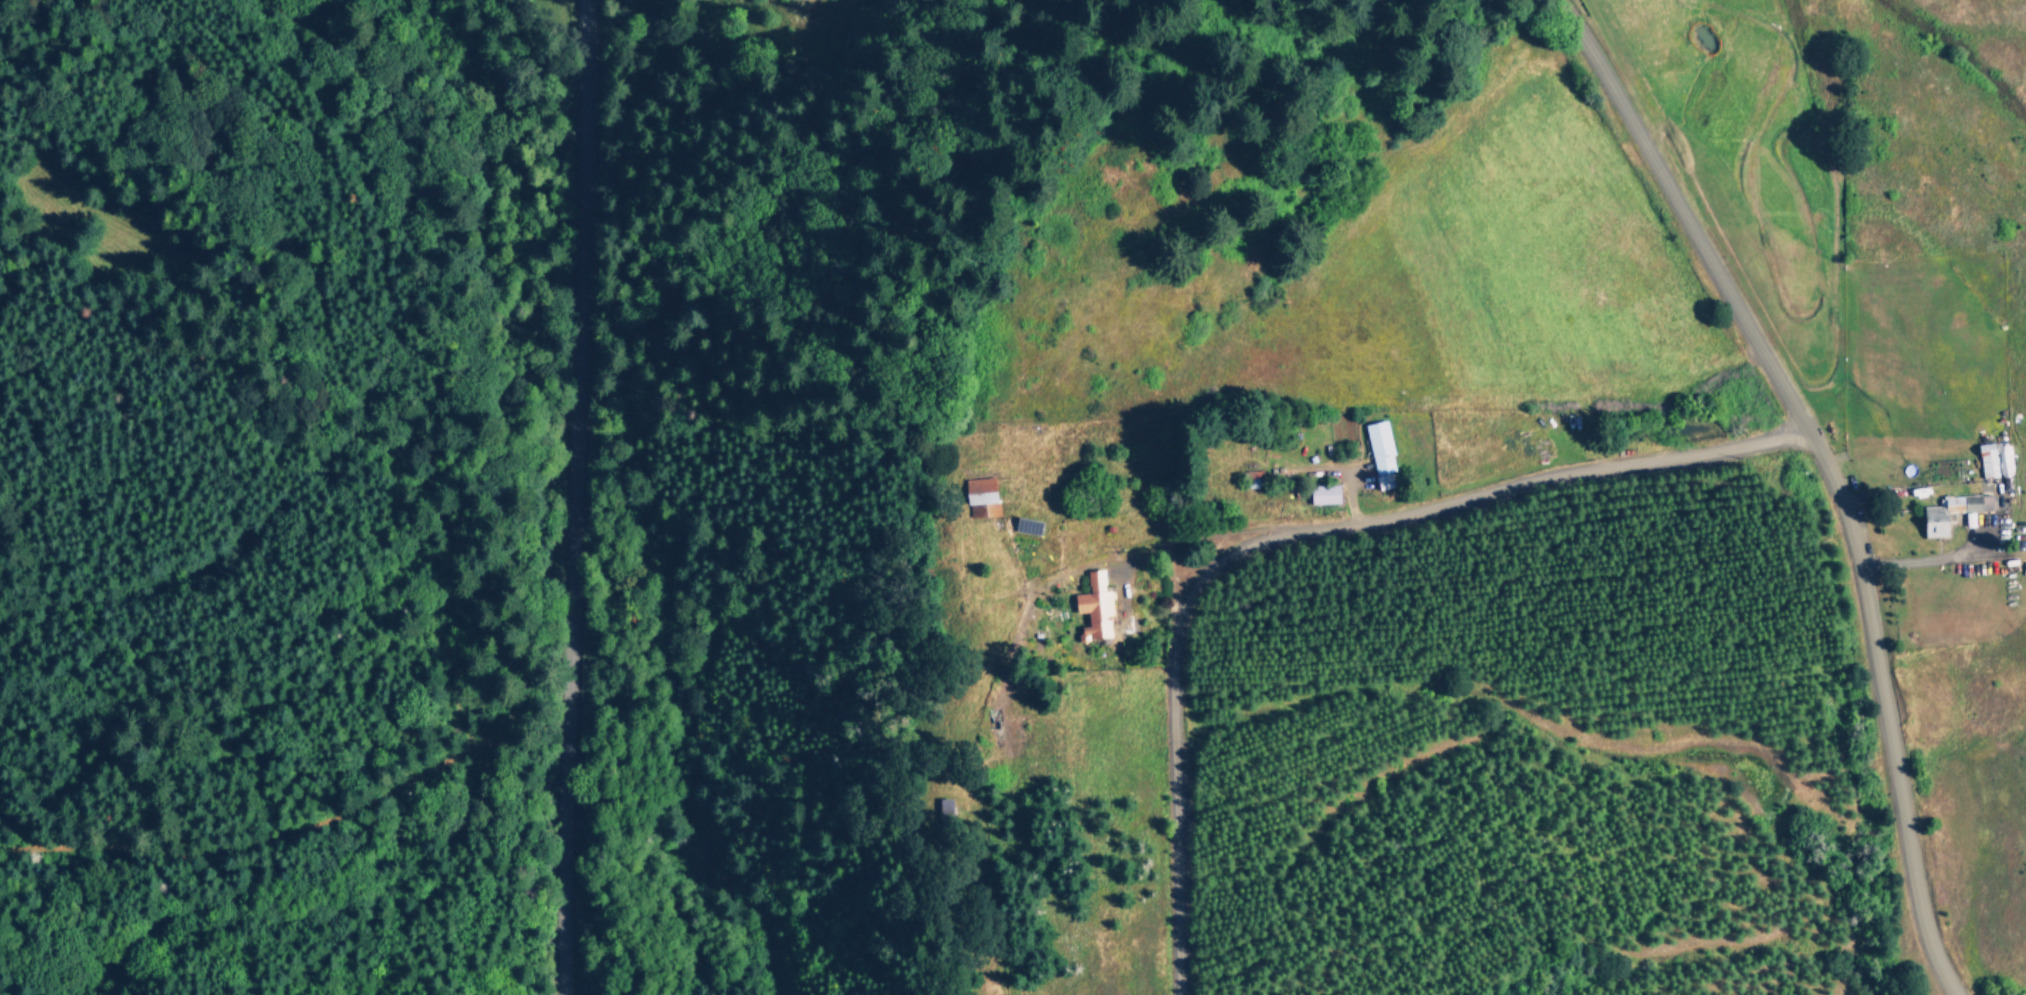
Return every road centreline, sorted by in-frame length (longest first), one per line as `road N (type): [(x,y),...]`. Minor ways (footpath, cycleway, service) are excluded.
road 1 (residential): [(1954,994),(1915,899),(1847,522),(1778,380),(1554,0)]
road 2 (residential): [(563,994),(557,501),(583,126),(581,0)]

